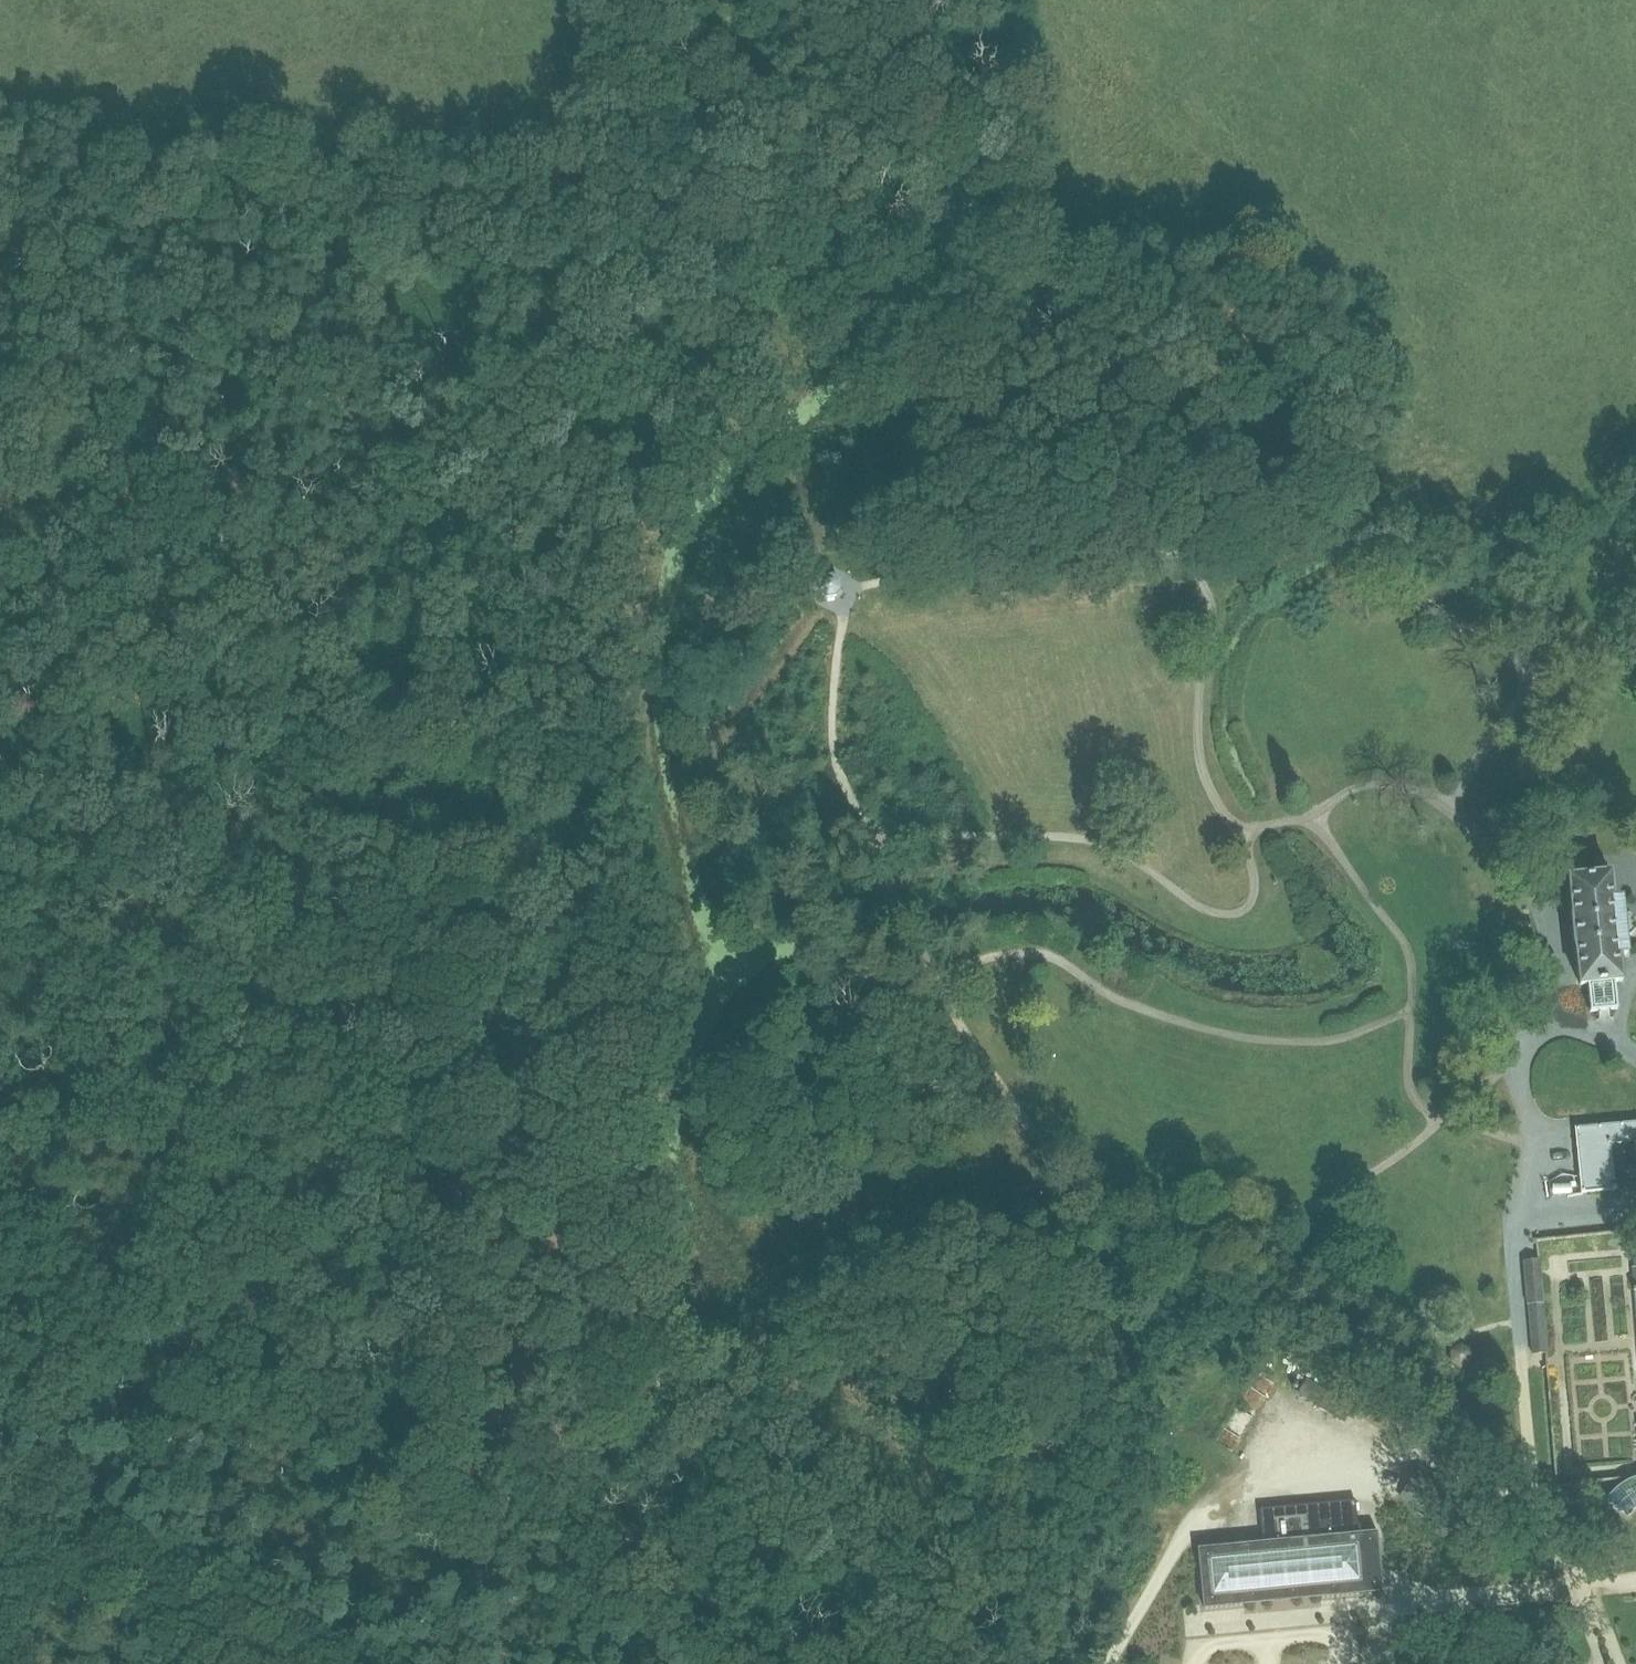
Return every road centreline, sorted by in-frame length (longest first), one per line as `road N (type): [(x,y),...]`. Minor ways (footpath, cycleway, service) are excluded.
road 1 (unclassified): [(0,1524),(72,1552),(260,1663)]

